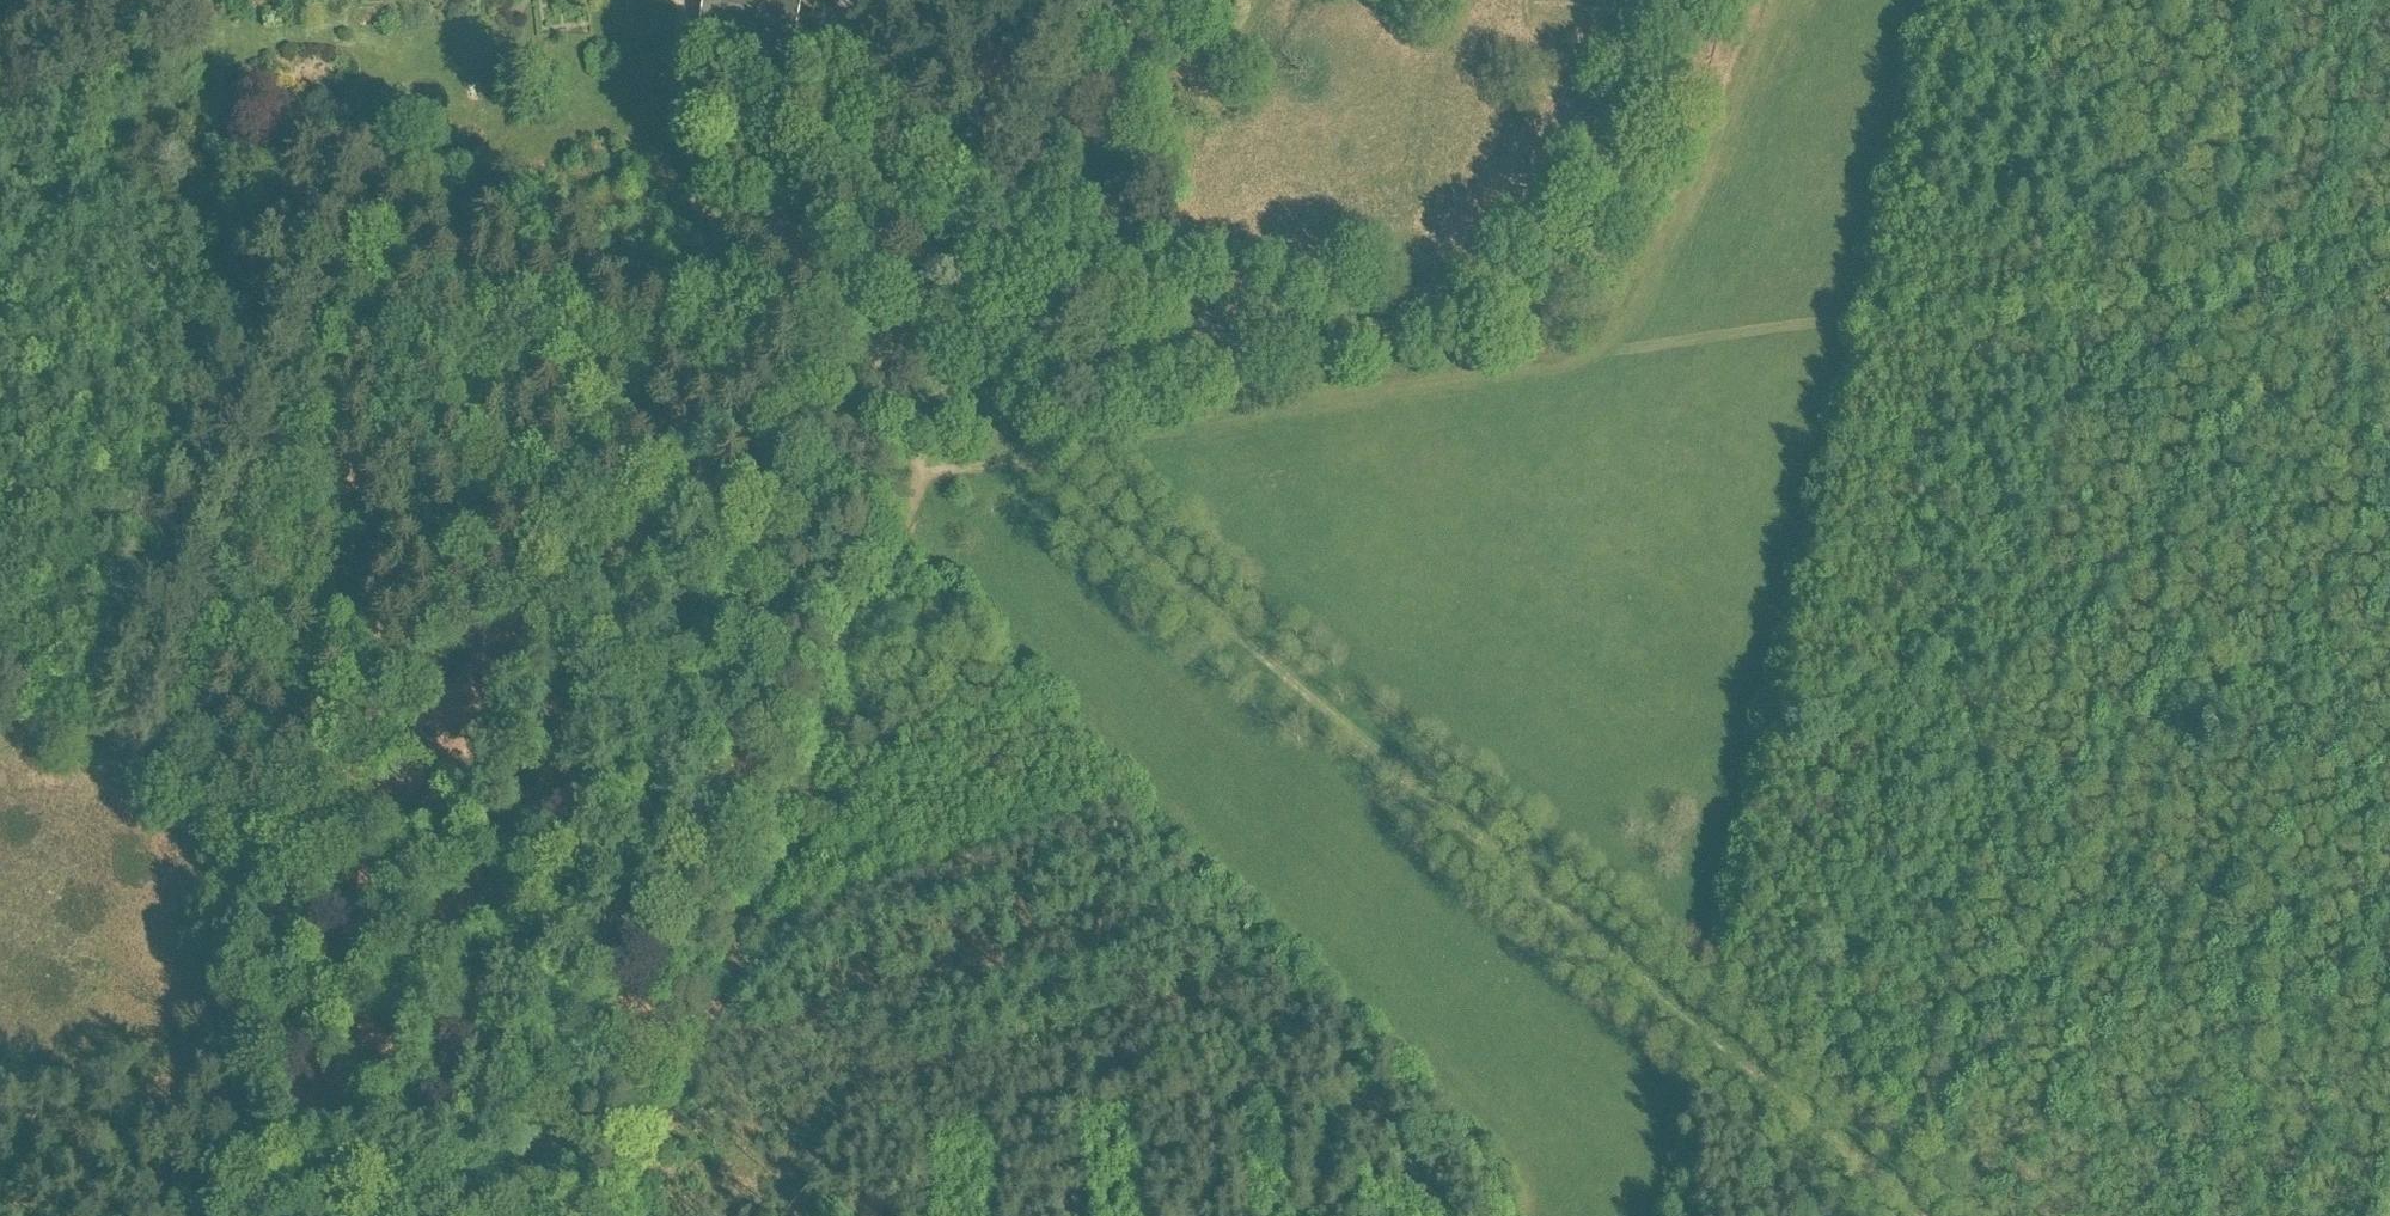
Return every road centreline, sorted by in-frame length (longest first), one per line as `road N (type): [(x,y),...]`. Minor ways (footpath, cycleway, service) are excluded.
road 1 (track): [(915,467),(941,473),(1017,464),(1040,473),(1924,1215)]

